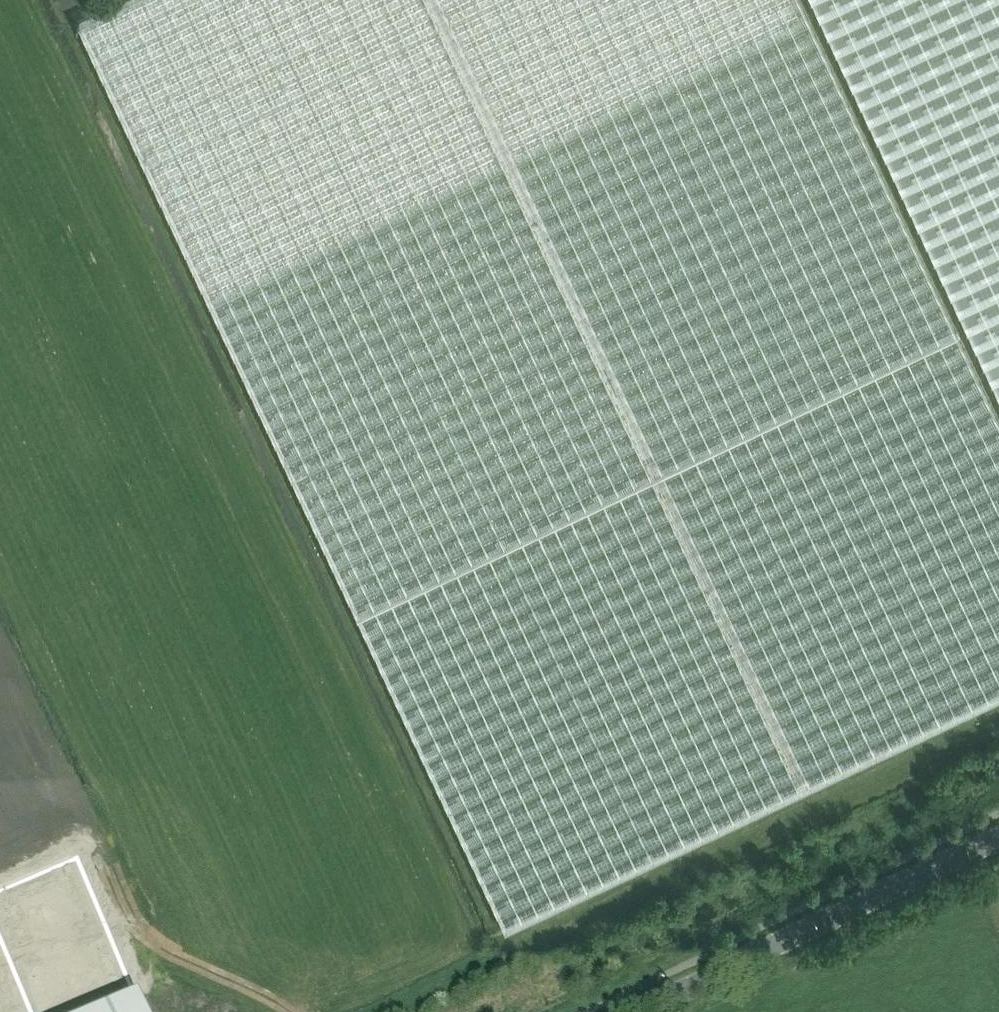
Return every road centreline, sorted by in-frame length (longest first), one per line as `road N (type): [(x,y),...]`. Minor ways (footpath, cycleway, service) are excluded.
road 1 (unclassified): [(632,1011),(998,837)]

